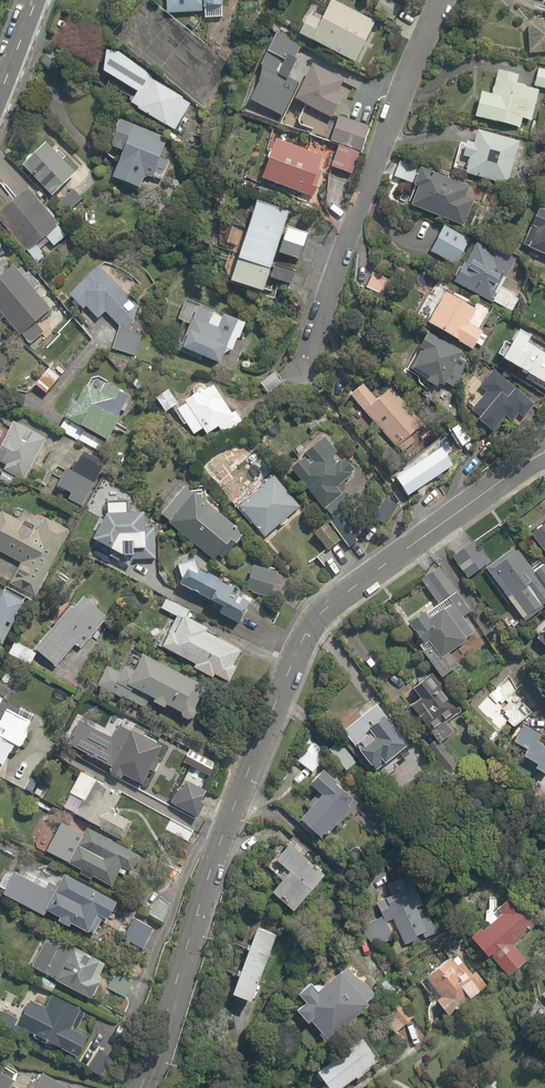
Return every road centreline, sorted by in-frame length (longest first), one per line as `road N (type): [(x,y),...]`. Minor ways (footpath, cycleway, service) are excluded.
road 1 (tertiary): [(544,453),(347,592),(302,640),(215,862),(140,1087)]
road 2 (residential): [(303,367),(442,0)]

